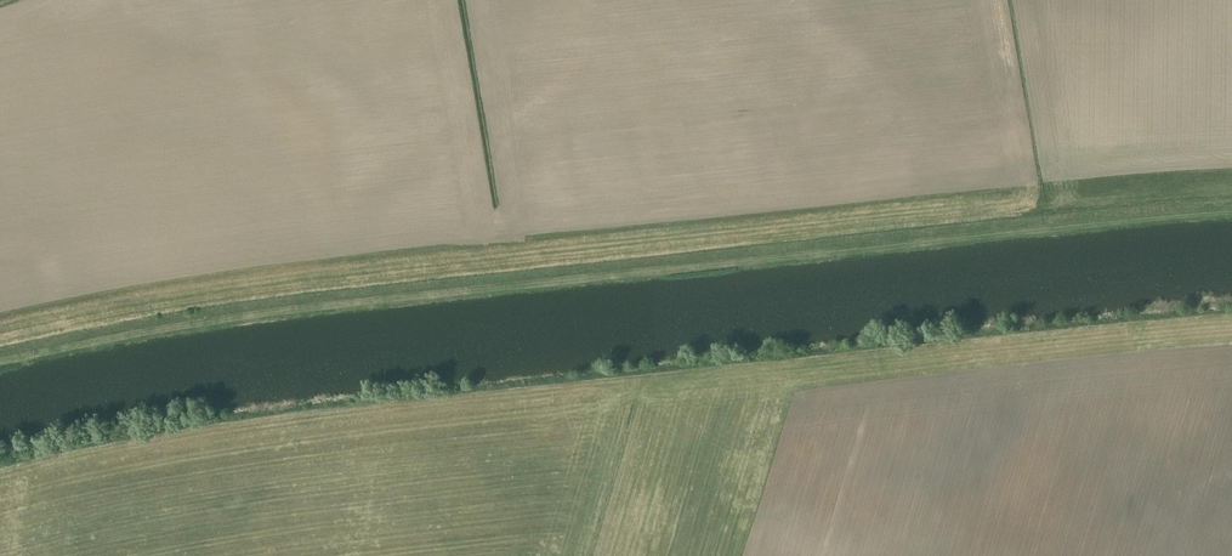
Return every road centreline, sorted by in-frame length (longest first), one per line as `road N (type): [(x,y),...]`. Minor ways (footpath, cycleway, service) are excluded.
road 1 (track): [(0,363),(462,291),(1231,213)]

